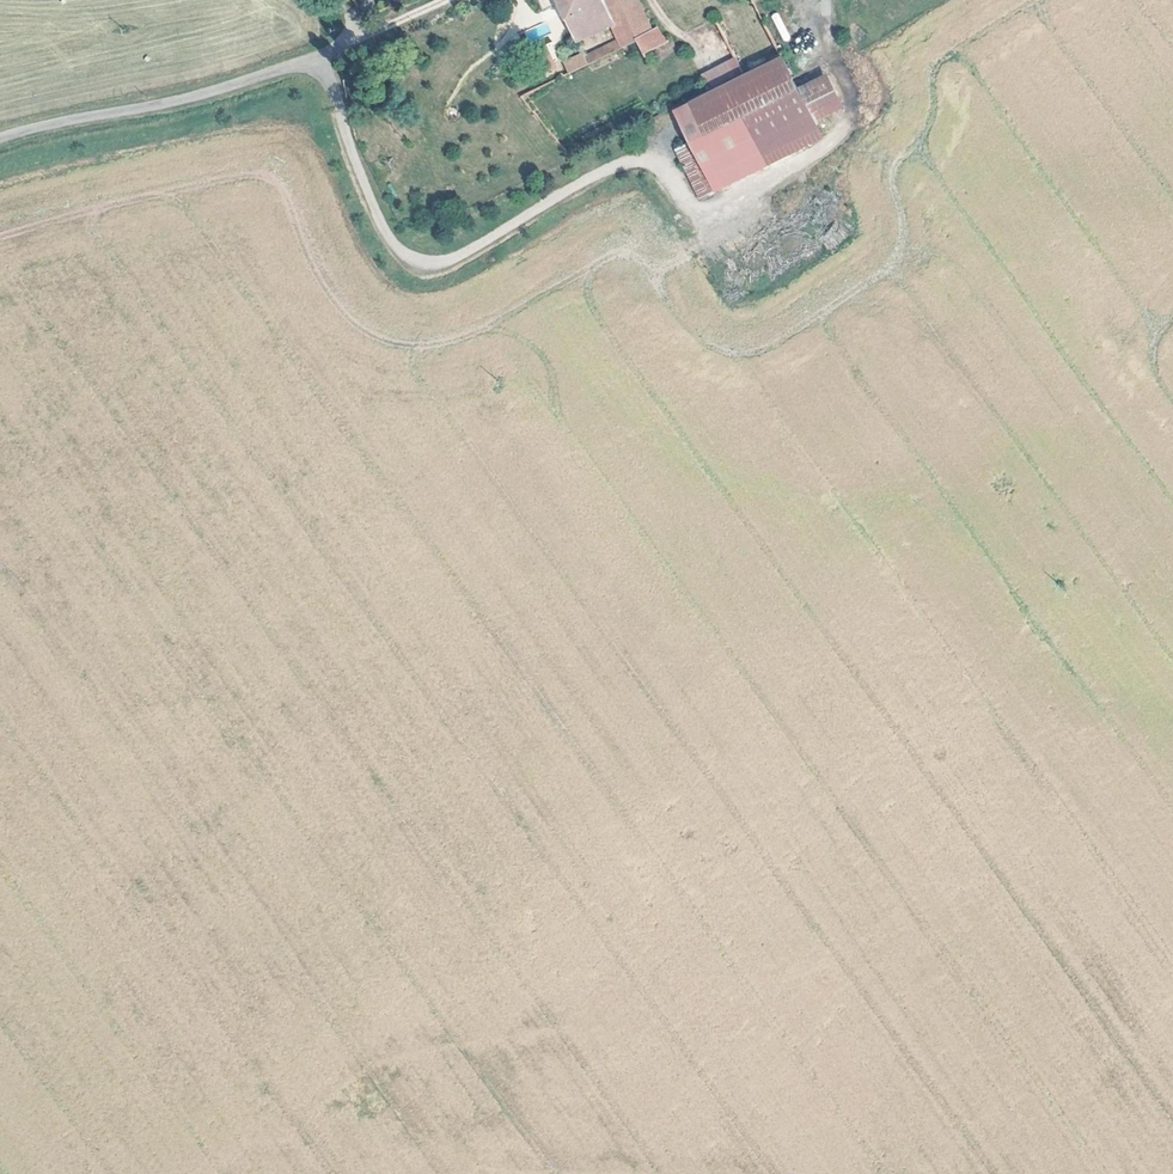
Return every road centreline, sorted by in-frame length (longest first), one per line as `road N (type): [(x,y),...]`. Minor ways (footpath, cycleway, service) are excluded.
road 1 (unclassified): [(0,138),(244,88),(316,60),(343,44),(353,24)]

